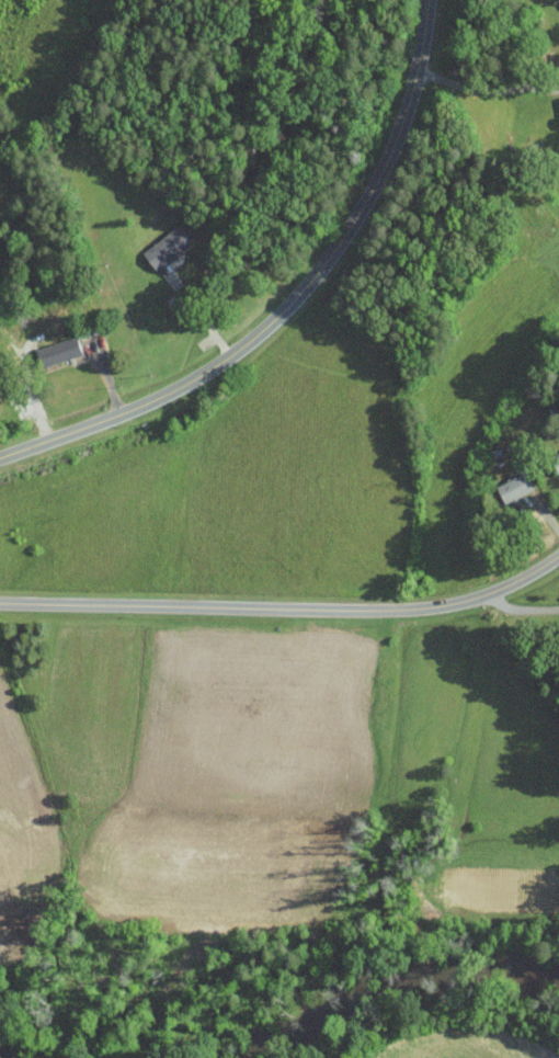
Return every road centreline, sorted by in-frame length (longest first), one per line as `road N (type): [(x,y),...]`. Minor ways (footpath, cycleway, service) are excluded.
road 1 (tertiary): [(0,459),(162,398),(260,335),(310,286),(377,187),(406,121),(430,0)]
road 2 (residential): [(0,603),(417,610),(466,603),(558,559)]

